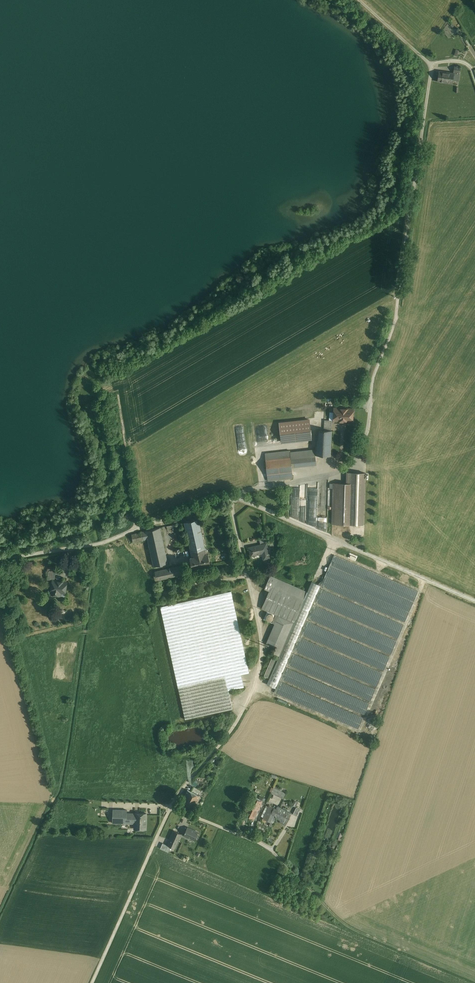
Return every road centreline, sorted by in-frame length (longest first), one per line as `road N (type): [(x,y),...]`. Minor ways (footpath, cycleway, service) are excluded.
road 1 (residential): [(359,0),(431,66),(396,323),(373,378),(363,443),(347,470),(232,495)]
road 2 (unclassified): [(474,980),(359,933),(268,848),(171,806)]
road 3 (residential): [(171,806),(238,717),(262,654),(232,495)]
road 4 (unclassified): [(232,495),(474,601)]
road 5 (unclassified): [(0,561),(99,544),(232,495)]
road 6 (residential): [(93,982),(171,806)]

